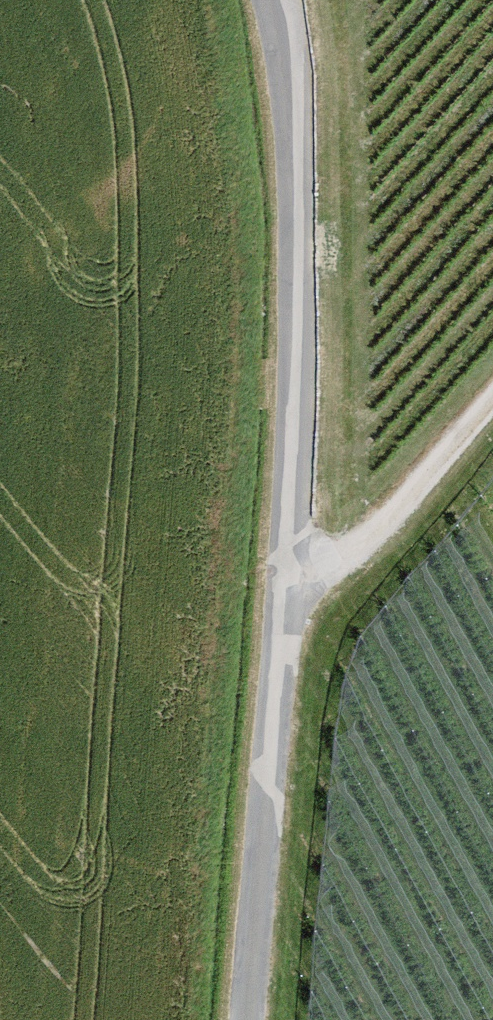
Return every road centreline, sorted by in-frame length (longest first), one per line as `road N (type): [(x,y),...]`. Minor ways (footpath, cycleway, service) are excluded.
road 1 (unclassified): [(253,1019),(300,257),(291,99),(265,0)]
road 2 (track): [(492,405),(387,527),(285,578)]

